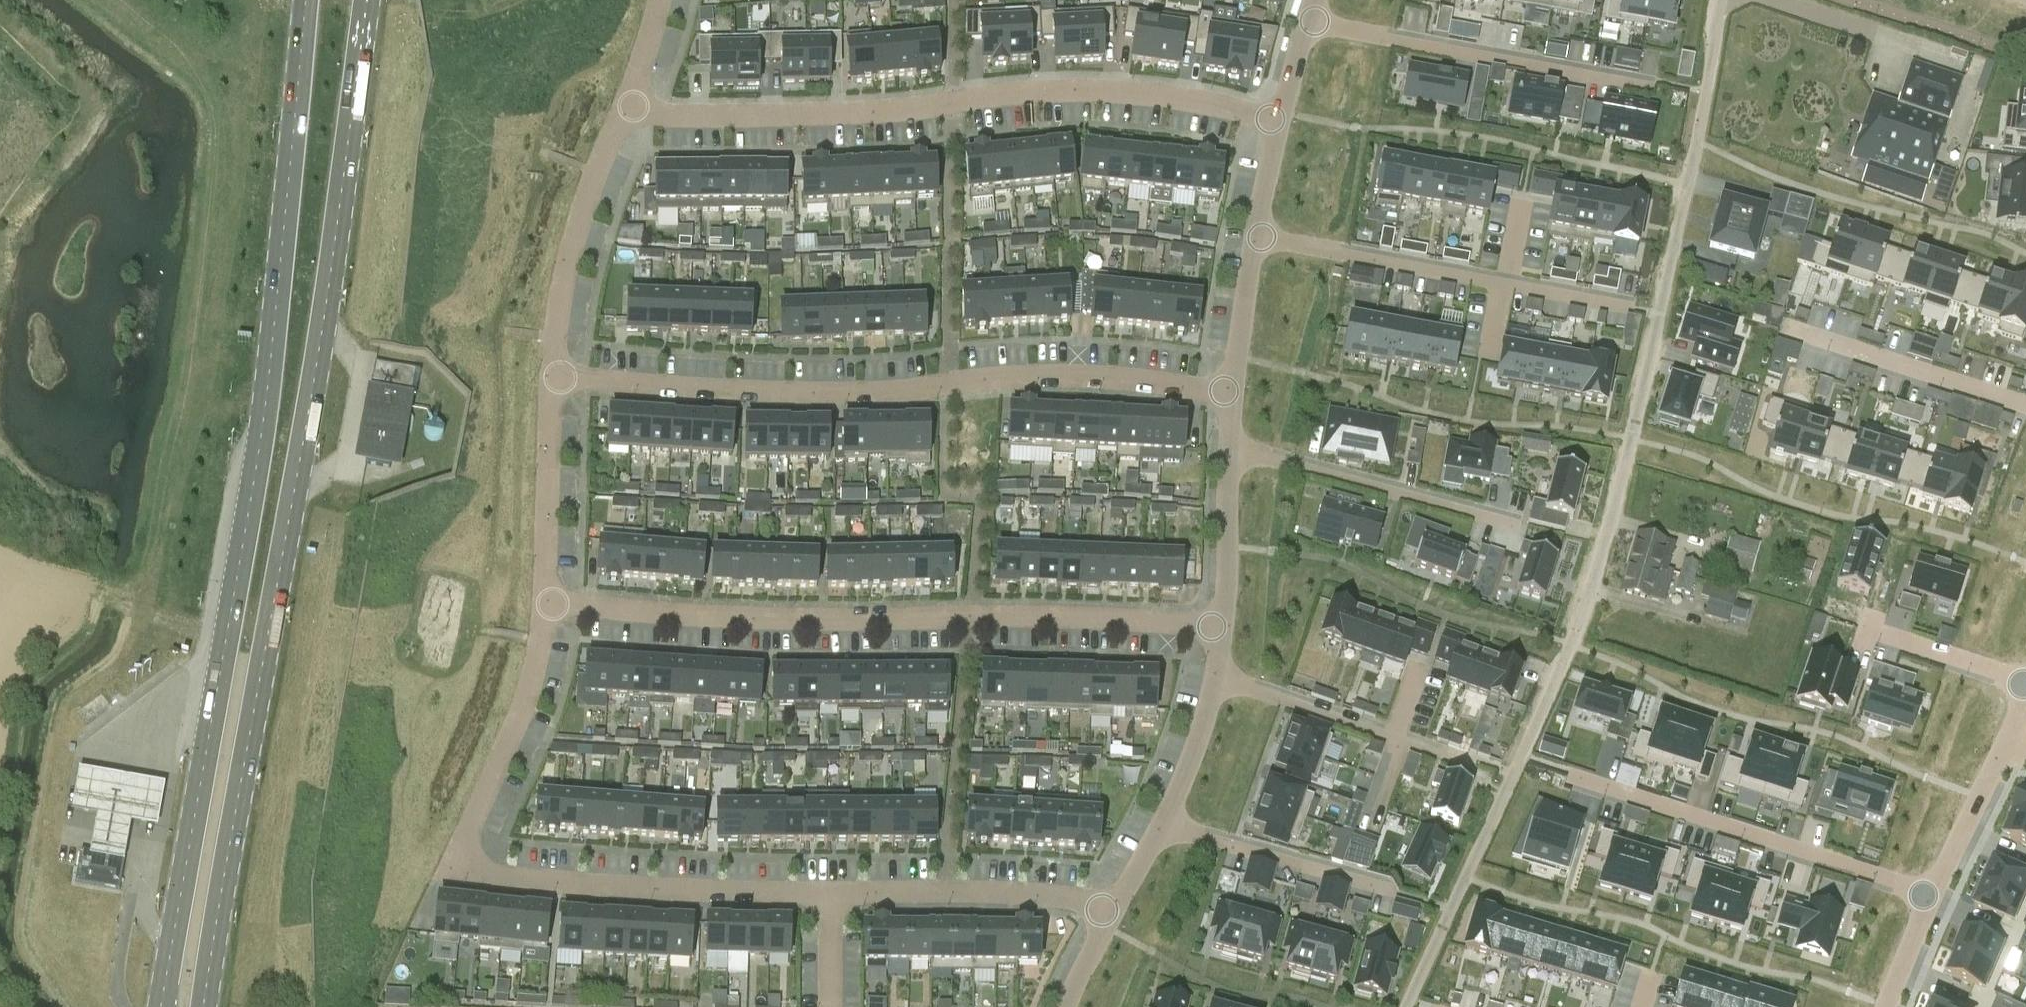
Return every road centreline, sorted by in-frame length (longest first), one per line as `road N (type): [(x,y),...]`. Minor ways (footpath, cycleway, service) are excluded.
road 1 (residential): [(1406,1006),(1566,661),(1603,547),(1688,188),(1722,0)]
road 2 (primary): [(203,1006),(323,320),(367,0)]
road 3 (primary): [(306,0),(271,364),(164,1006)]
road 4 (residential): [(553,380),(872,394),(1026,377),(1233,391)]
road 5 (residential): [(1221,626),(800,619),(543,604)]
road 6 (residential): [(627,104),(666,114),(779,113),(1109,88),(1281,118)]
road 7 (residential): [(543,604),(526,698),(471,827),(476,863),(505,878),(830,893)]
road 8 (residential): [(1256,235),(1633,304)]
road 9 (residential): [(1569,777),(1932,893)]
road 10 (residential): [(1305,21),(1652,89)]
road 11 (residential): [(1514,524),(1229,450)]
road 12 (residential): [(627,104),(576,243),(553,380)]
road 13 (residential): [(830,893),(1034,896),(1112,908)]
road 14 (residential): [(1786,329),(2025,405)]
road 15 (residential): [(1164,822),(1398,895)]
road 16 (residential): [(553,380),(543,604)]
road 17 (residential): [(1397,743),(1218,679)]
road 18 (unclassified): [(1221,626),(1229,450)]
road 19 (residential): [(1864,629),(2025,683)]
road 20 (unclassified): [(1233,391),(1256,235)]
road 21 (residential): [(1932,893),(2002,755)]
road 22 (unclassified): [(1164,822),(1218,679)]
road 23 (track): [(83,588),(227,637)]
road 24 (residential): [(1888,1006),(1932,893)]

